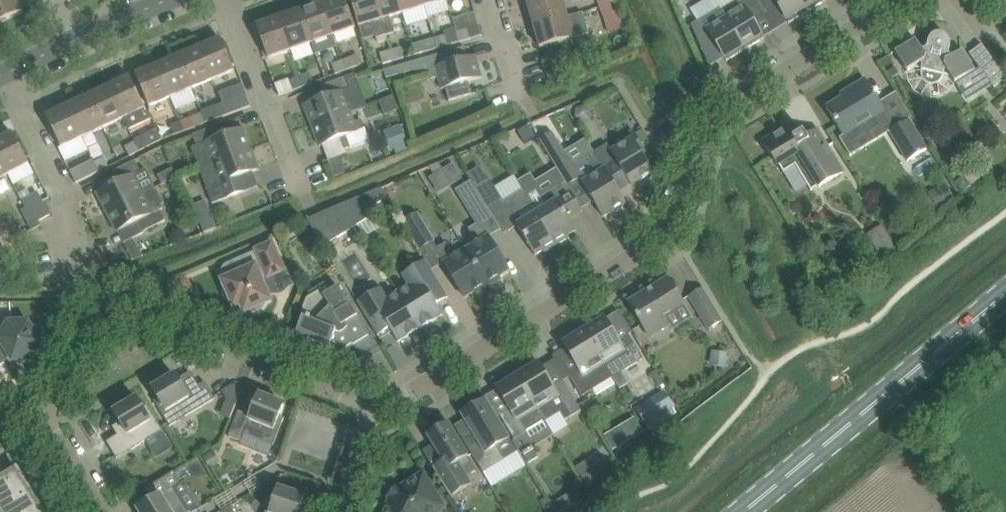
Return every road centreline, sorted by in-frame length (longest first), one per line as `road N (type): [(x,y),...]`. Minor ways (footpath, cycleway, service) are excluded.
road 1 (residential): [(373,407),(404,404),(652,254),(672,231),(709,121),(909,0)]
road 2 (residential): [(373,407),(132,304),(109,304),(89,320),(45,406)]
road 3 (primary): [(745,511),(1005,296)]
road 4 (residential): [(70,279),(67,198),(4,76)]
road 5 (residential): [(307,199),(231,0)]
road 6 (residential): [(45,406),(107,511)]

